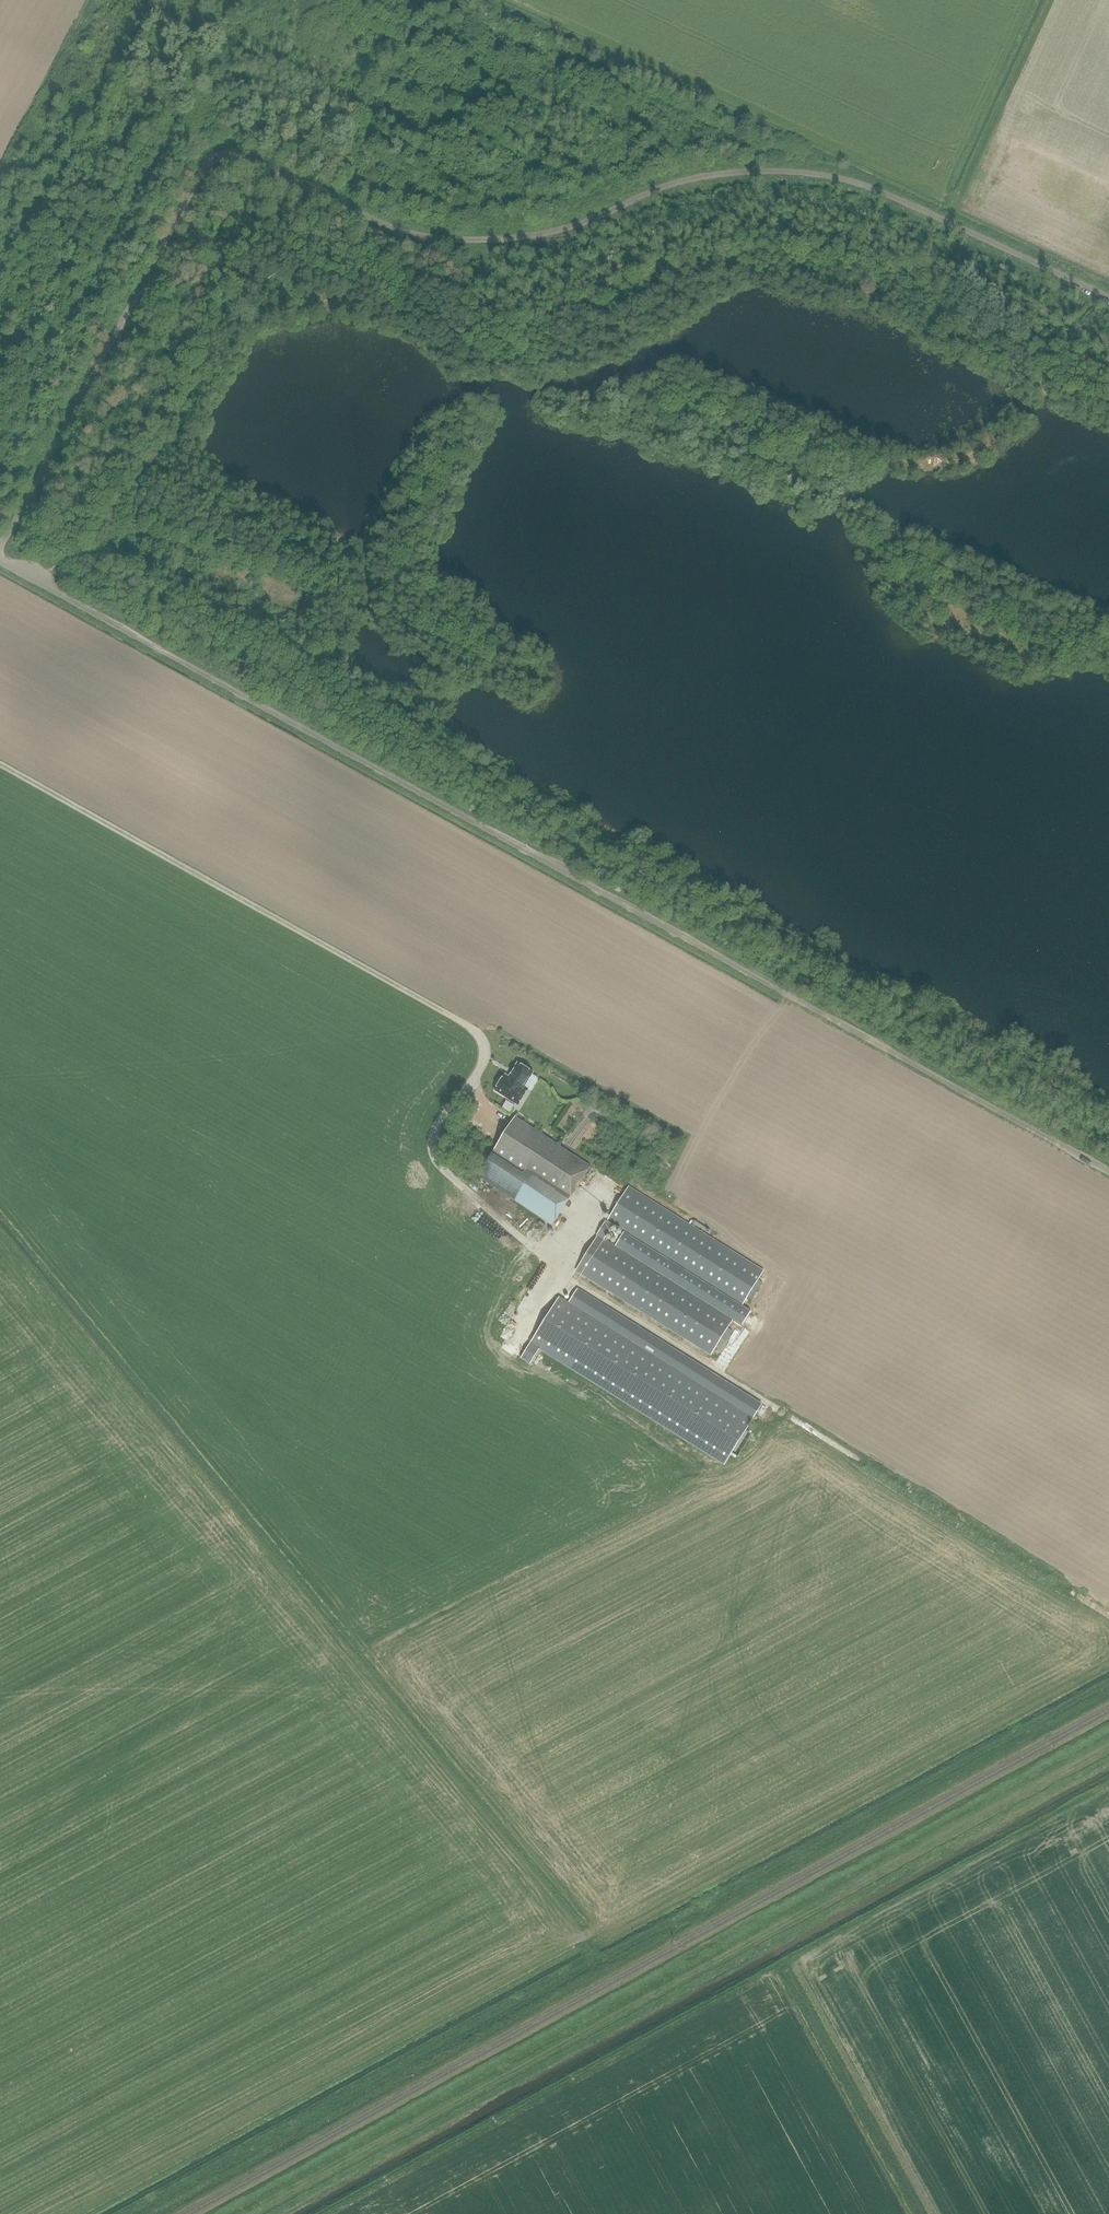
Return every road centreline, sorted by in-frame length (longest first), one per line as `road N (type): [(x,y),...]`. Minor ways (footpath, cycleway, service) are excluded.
road 1 (unclassified): [(1108,300),(861,186),(801,169),(736,171),(668,188),(570,229),(479,243),(382,230),(229,159),(200,178),(0,548)]
road 2 (unclassified): [(32,580),(1108,1172)]

